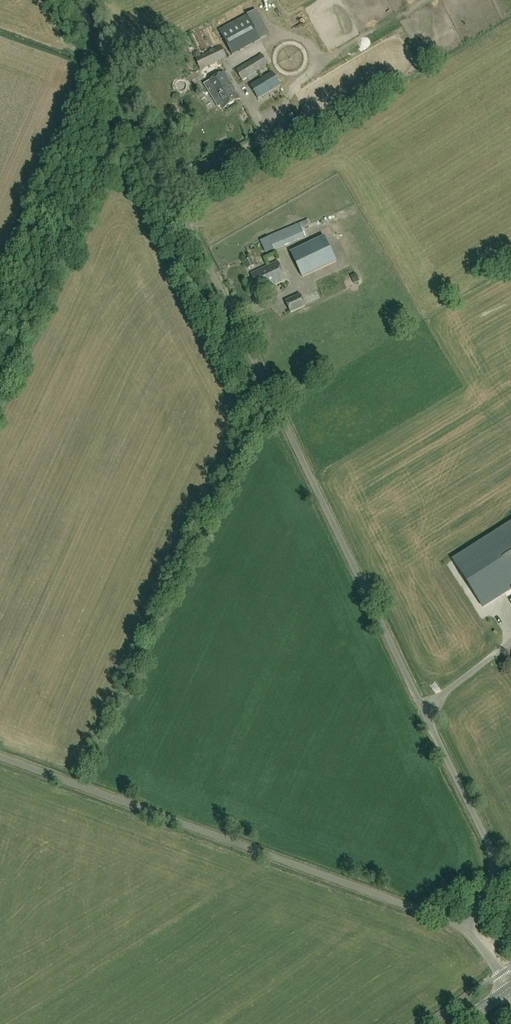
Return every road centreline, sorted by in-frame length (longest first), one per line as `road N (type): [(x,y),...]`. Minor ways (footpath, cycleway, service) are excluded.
road 1 (unclassified): [(464,928),(491,884),(490,847),(79,0)]
road 2 (unclassified): [(464,928),(0,757)]

